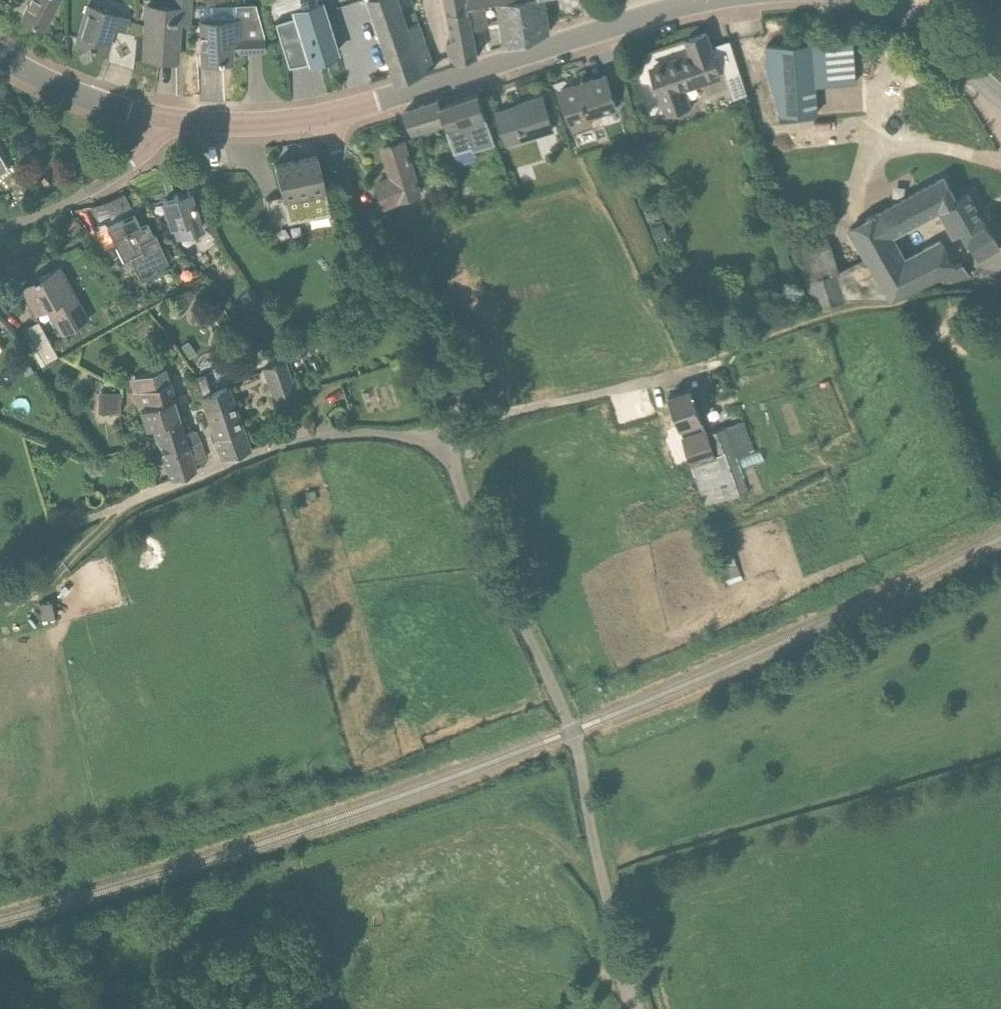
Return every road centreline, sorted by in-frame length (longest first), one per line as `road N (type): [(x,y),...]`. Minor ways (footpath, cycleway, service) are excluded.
road 1 (track): [(637,1008),(575,745),(471,518),(452,438)]
road 2 (residential): [(0,564),(94,518),(284,444),(364,434),(452,438)]
road 3 (tertiary): [(715,0),(329,117)]
road 4 (residential): [(452,438),(454,403),(440,354),(360,212),(329,117)]
road 5 (residential): [(452,438),(522,410),(709,367)]
road 6 (residential): [(0,231),(133,166),(164,120)]
road 7 (tertiary): [(164,120),(81,97),(0,56)]
road 8 (tertiary): [(164,120),(249,126),(329,117)]
road 9 (tertiary): [(1000,102),(934,31),(885,0)]

